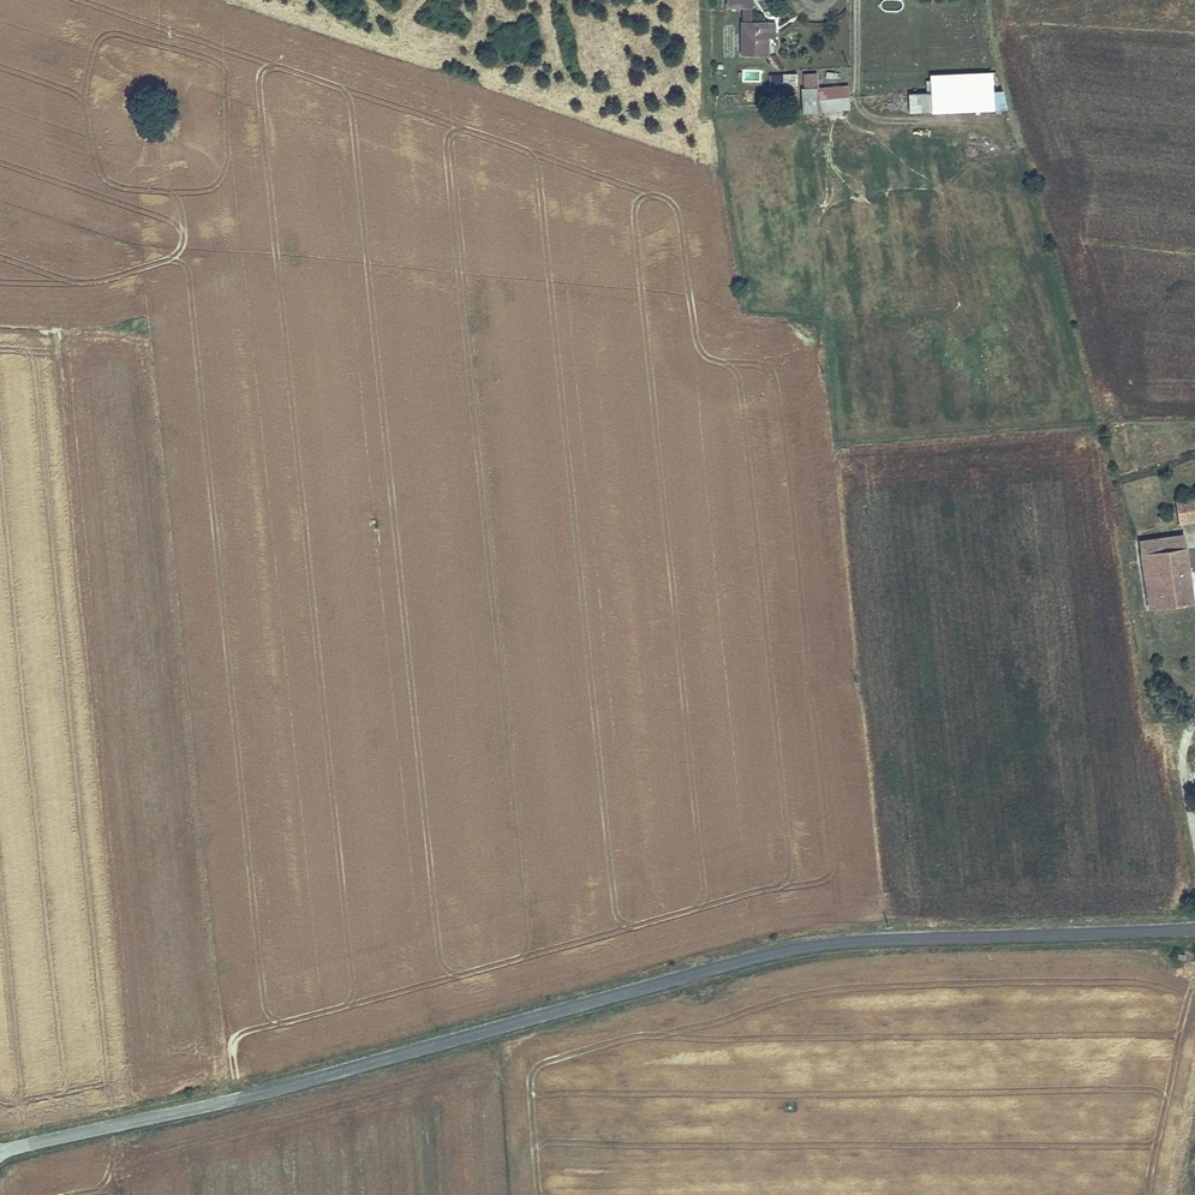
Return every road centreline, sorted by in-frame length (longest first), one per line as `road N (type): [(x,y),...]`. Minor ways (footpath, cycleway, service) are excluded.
road 1 (unclassified): [(1194,927),(833,941),(0,1152)]

